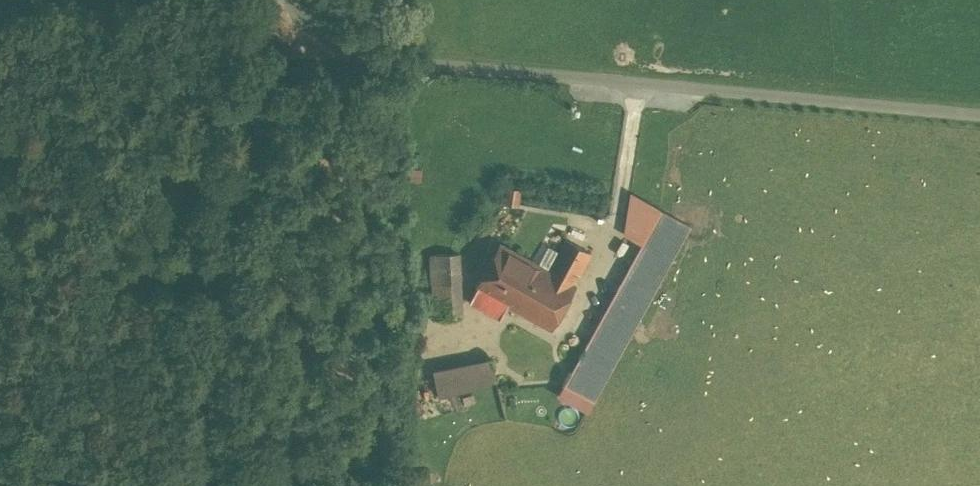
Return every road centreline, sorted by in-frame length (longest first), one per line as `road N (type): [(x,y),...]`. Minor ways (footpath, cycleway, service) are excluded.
road 1 (track): [(308,26),(264,29),(267,334),(164,485)]
road 2 (unclassified): [(979,111),(598,70)]
road 3 (unclassified): [(598,70),(264,29)]
road 4 (unclassified): [(598,70),(592,208)]

